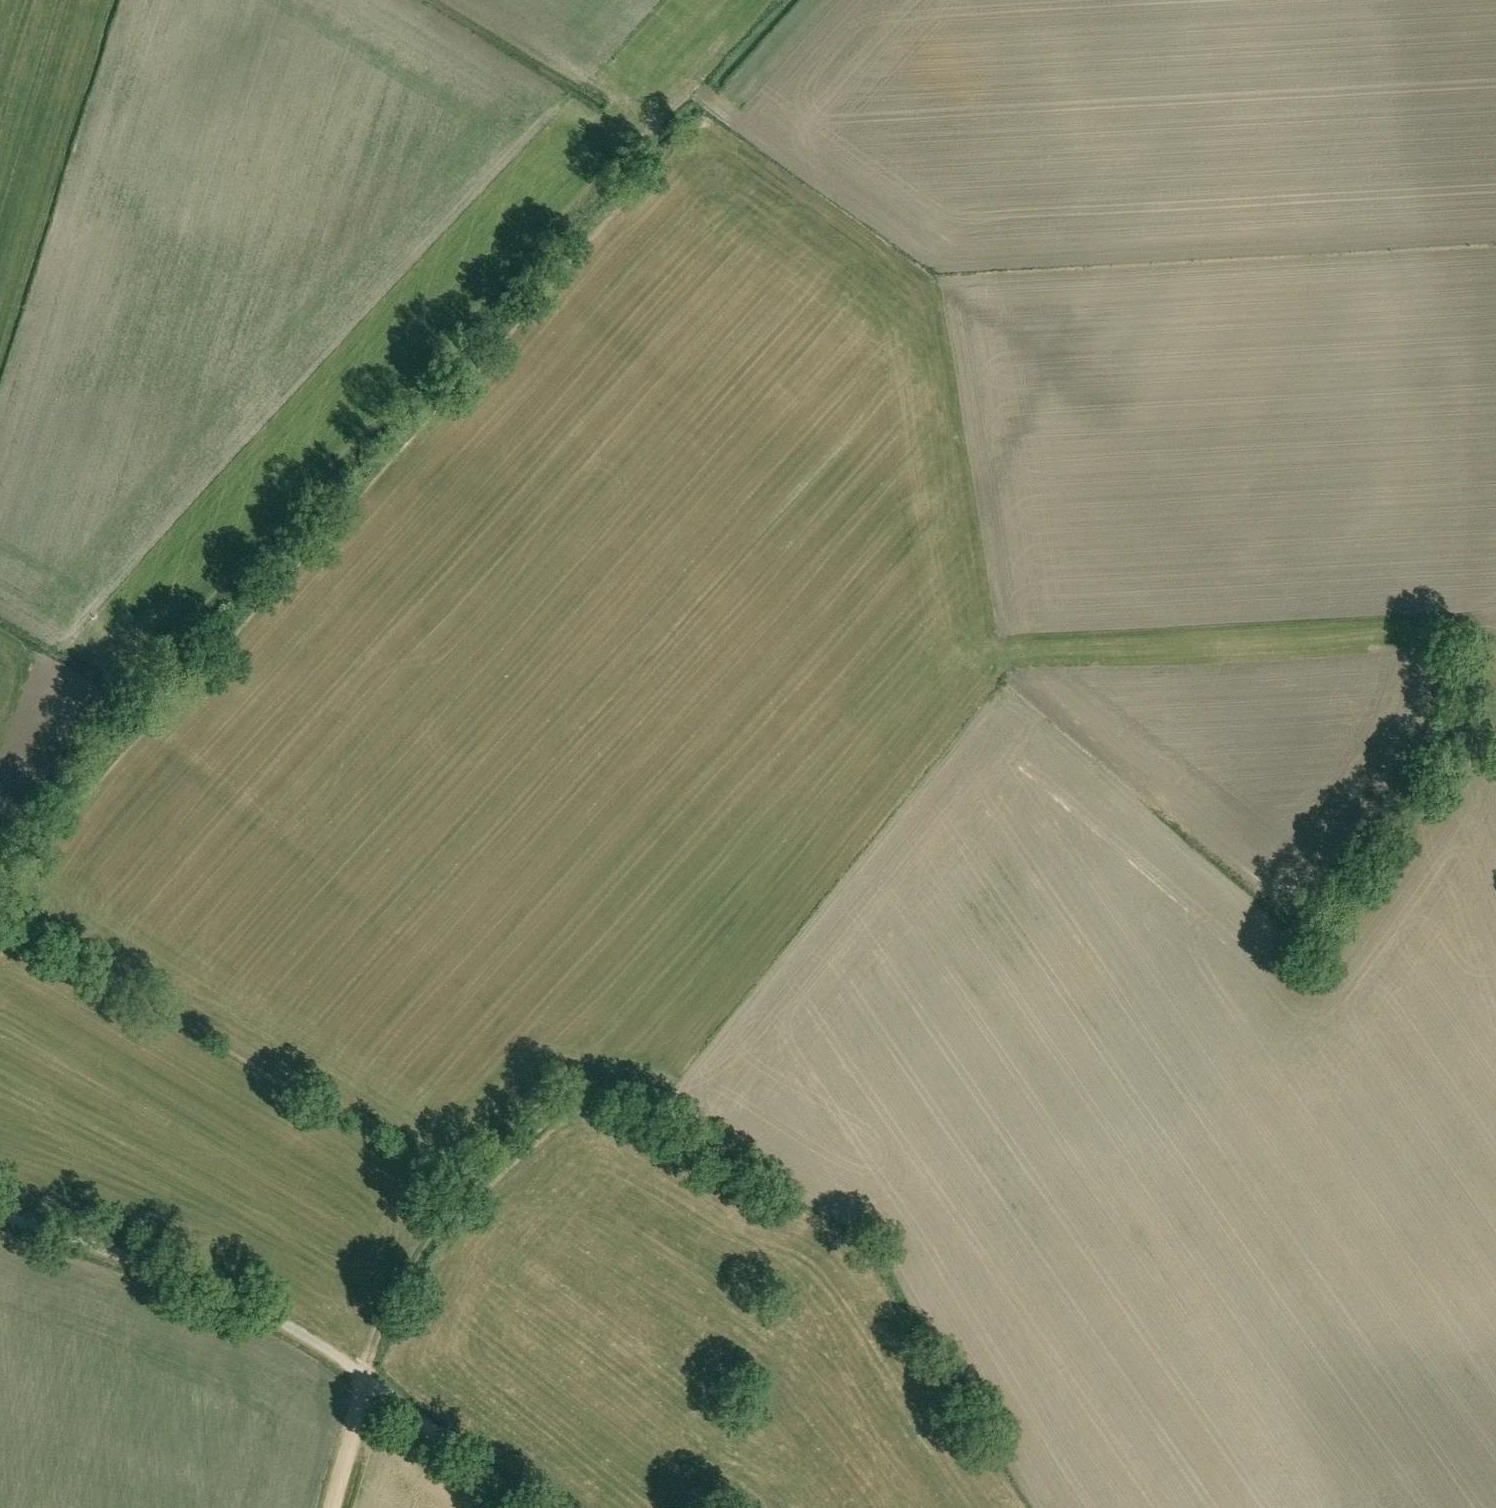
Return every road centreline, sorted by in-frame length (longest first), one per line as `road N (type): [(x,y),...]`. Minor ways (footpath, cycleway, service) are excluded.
road 1 (track): [(0,1215),(249,1308),(366,1379)]
road 2 (track): [(552,1114),(433,1232),(389,1309),(366,1379)]
road 3 (track): [(366,1379),(529,1507)]
road 4 (track): [(331,1507),(366,1379)]

